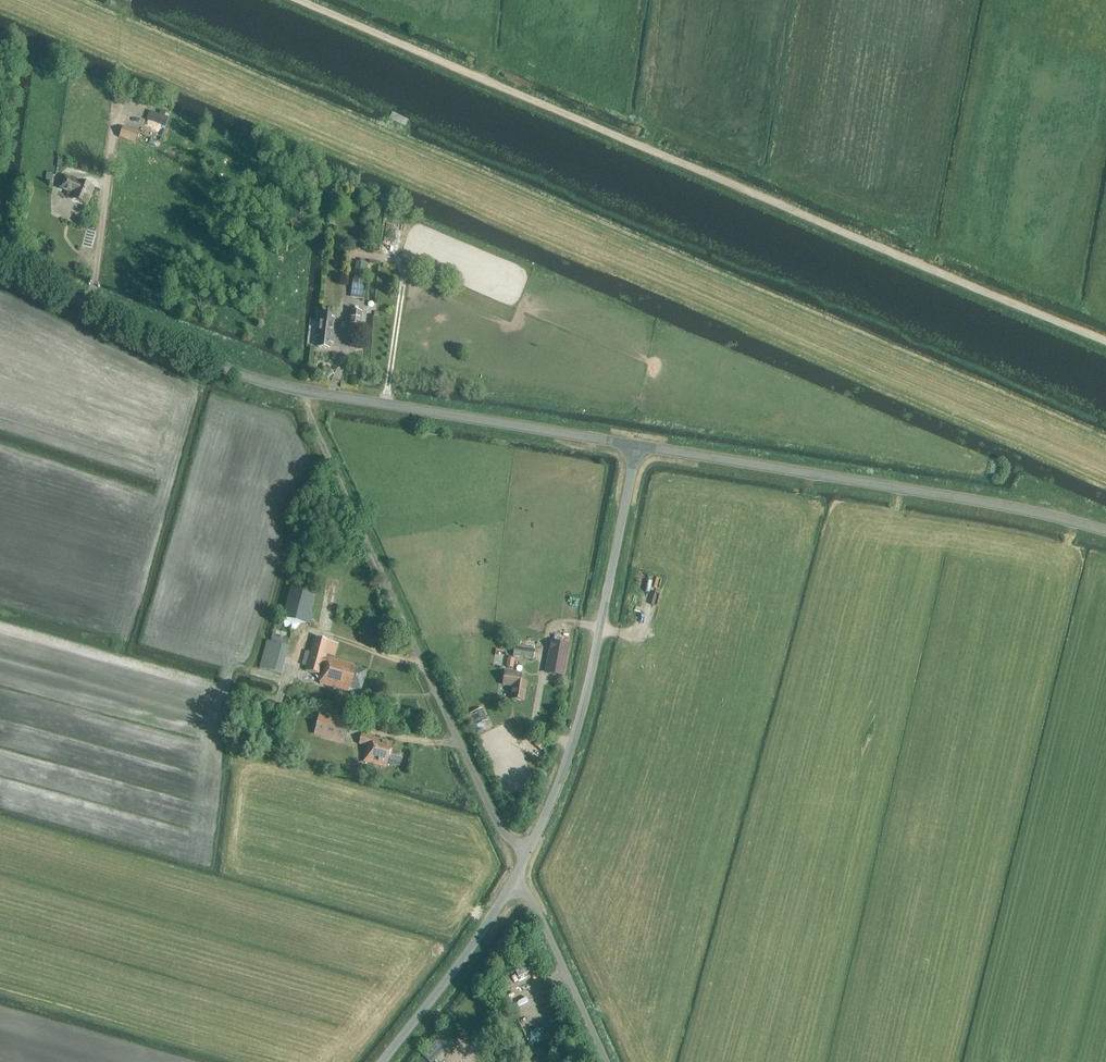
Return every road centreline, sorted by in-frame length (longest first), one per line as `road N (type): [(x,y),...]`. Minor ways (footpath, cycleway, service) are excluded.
road 1 (track): [(301,0),(1105,342)]
road 2 (unclassified): [(639,447),(303,394),(211,371),(0,264)]
road 3 (track): [(520,876),(372,566),(303,394)]
road 4 (unclassified): [(1105,533),(1015,508),(639,447)]
road 5 (unclassified): [(520,876),(590,670),(639,447)]
road 6 (unclassified): [(385,1061),(520,876)]
road 7 (unclassified): [(601,1061),(520,876)]
road 8 (track): [(419,665),(315,632),(299,654)]

